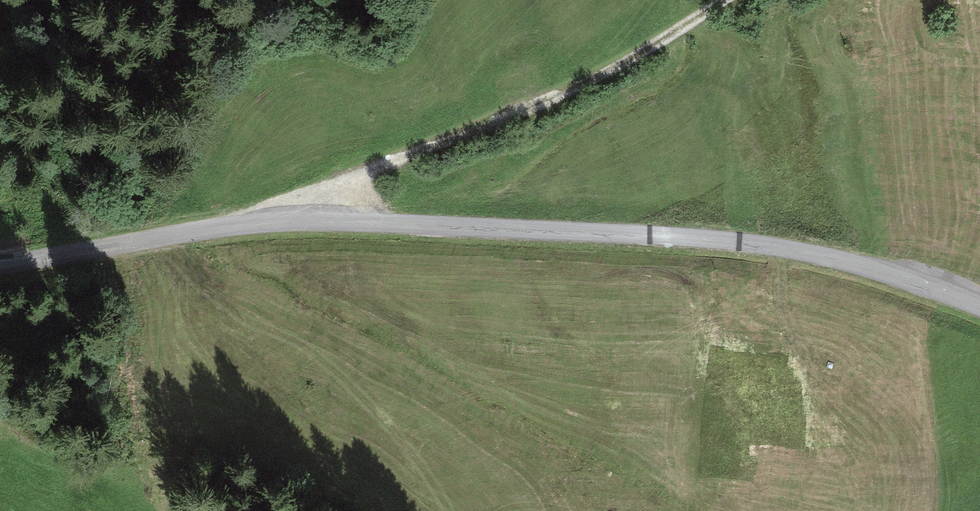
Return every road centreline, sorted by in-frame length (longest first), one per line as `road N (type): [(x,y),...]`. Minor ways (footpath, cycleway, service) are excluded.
road 1 (unclassified): [(979,306),(838,261),(765,247),(328,220),(252,220),(0,263)]
road 2 (track): [(328,220),(337,194),(363,176),(528,109),(728,0)]

